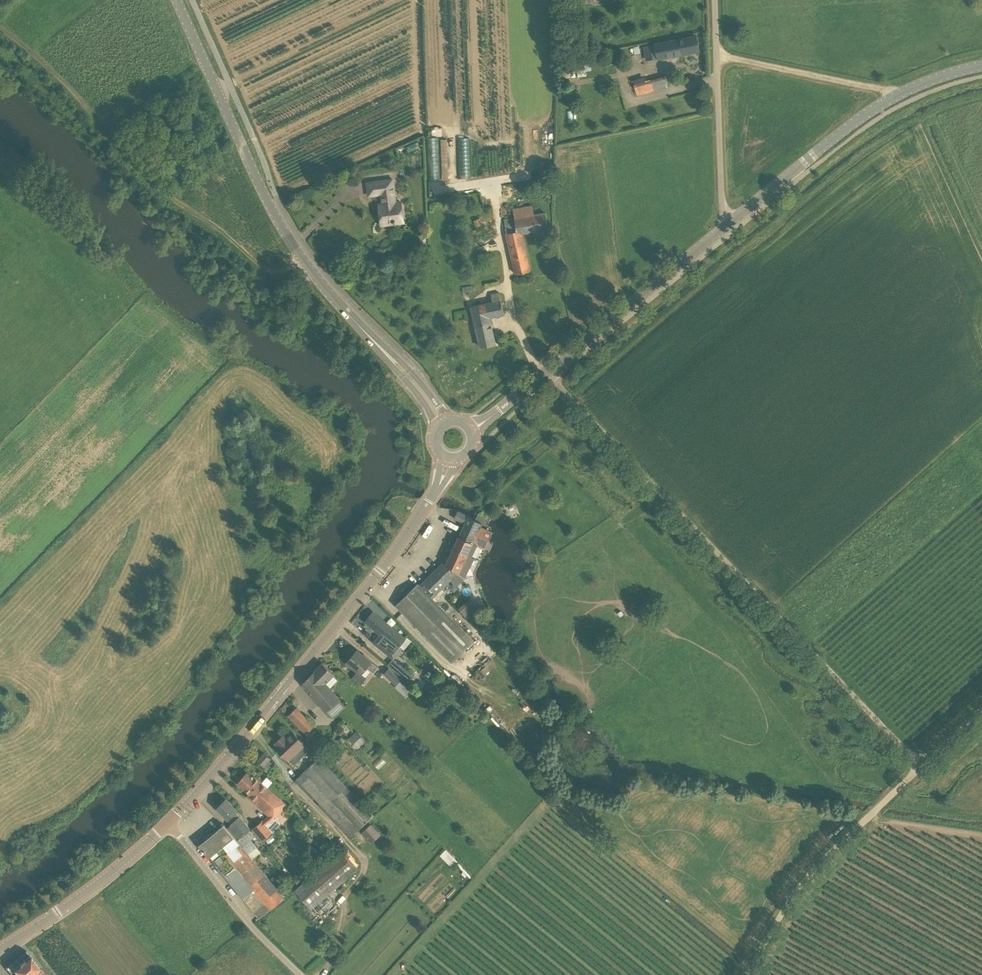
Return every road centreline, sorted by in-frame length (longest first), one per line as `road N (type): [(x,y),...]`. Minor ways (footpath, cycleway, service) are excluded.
road 1 (unclassified): [(921,765),(547,370)]
road 2 (tertiary): [(168,823),(381,571),(442,480)]
road 3 (tertiary): [(390,357),(302,262),(279,225),(176,0)]
road 4 (track): [(273,272),(164,190),(0,27)]
road 5 (tertiary): [(981,67),(869,114),(724,230)]
road 6 (unclassified): [(746,974),(800,885),(921,765)]
road 7 (unclassified): [(724,230),(715,0)]
road 8 (tertiary): [(724,230),(547,370)]
road 9 (tertiary): [(0,948),(168,823)]
road 10 (unclassified): [(301,974),(168,823)]
road 11 (track): [(903,93),(717,56)]

